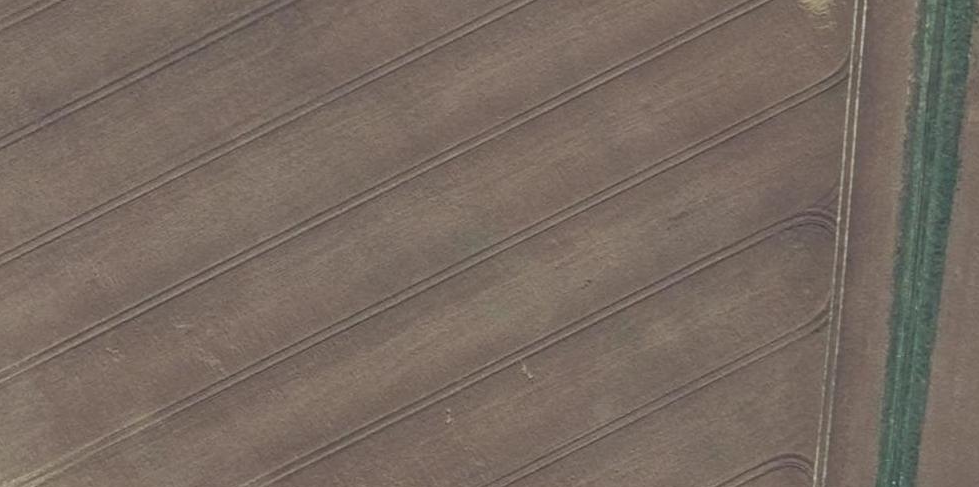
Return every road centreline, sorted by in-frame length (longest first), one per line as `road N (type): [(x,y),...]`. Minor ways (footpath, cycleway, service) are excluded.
road 1 (track): [(944,0),(898,486)]

